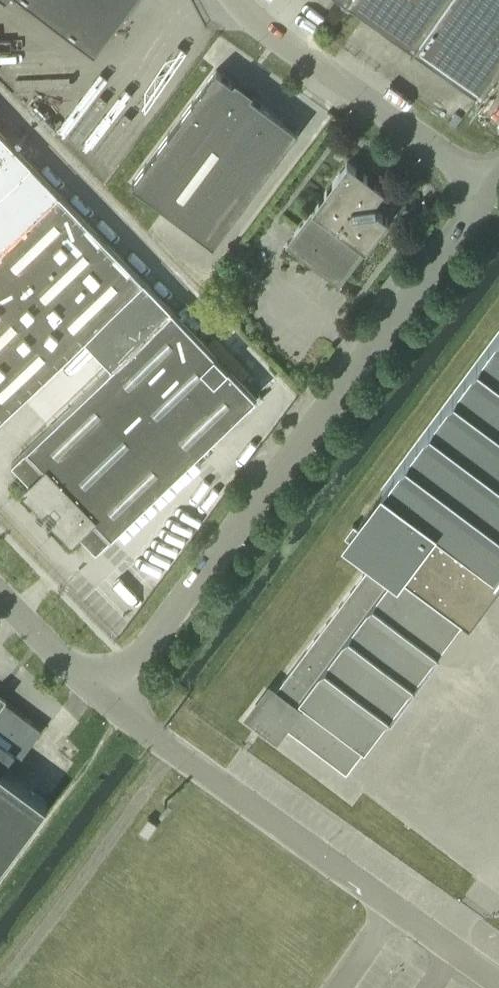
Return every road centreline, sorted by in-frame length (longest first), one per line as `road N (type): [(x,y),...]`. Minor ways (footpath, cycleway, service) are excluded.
road 1 (unclassified): [(104,699),(488,178)]
road 2 (unclassified): [(498,984),(104,699)]
road 3 (unclassified): [(258,0),(488,178)]
road 4 (unclassified): [(104,699),(0,593)]

